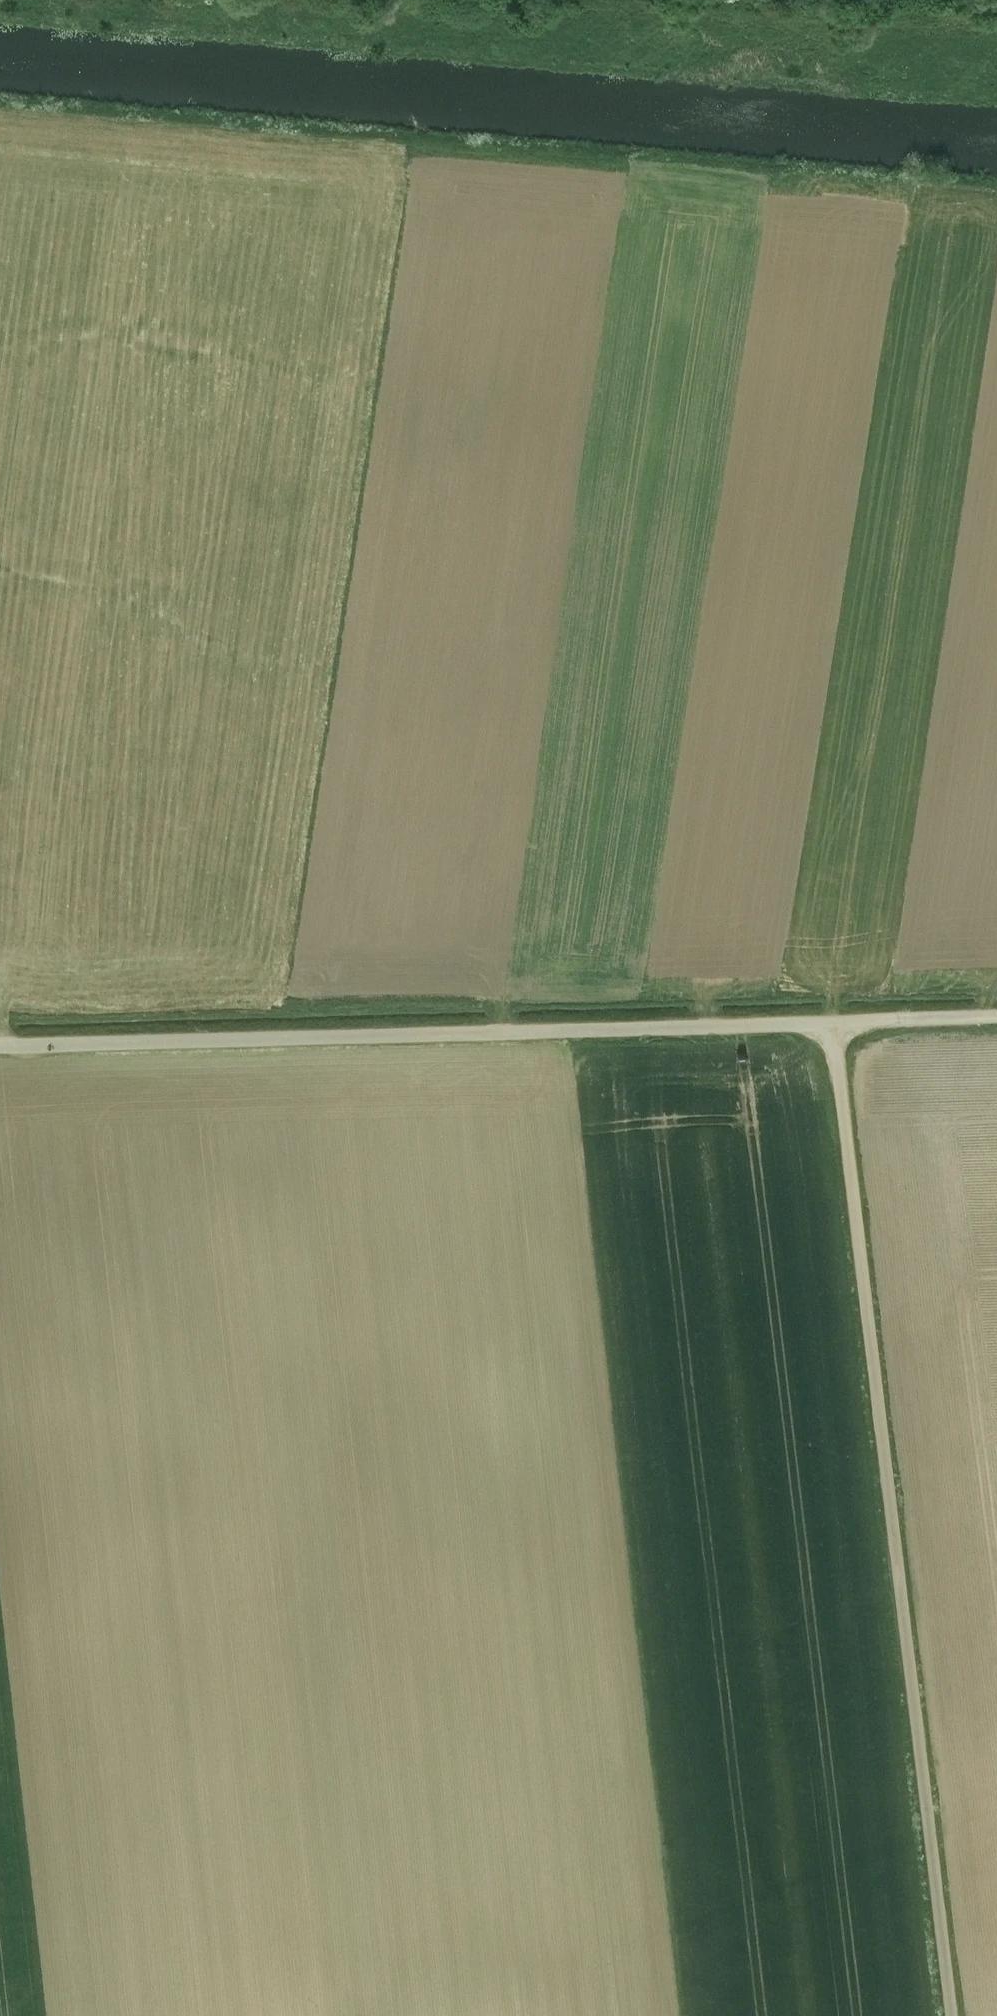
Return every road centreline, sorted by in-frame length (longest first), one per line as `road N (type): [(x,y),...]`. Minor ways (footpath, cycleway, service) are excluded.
road 1 (unclassified): [(0,1043),(833,1018),(951,2015)]
road 2 (track): [(833,1018),(996,1013)]

